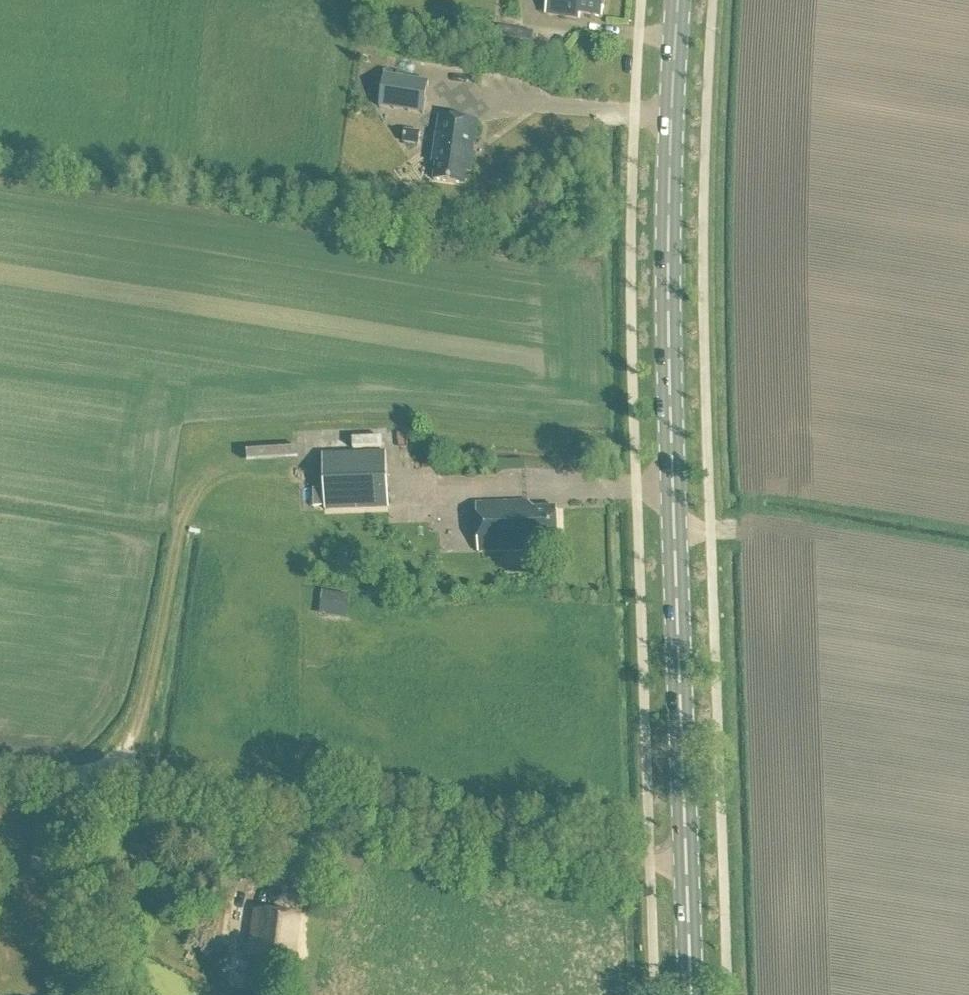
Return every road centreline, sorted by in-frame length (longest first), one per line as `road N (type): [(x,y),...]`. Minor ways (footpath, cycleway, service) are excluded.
road 1 (secondary): [(691,994),(668,334),(678,0)]
road 2 (track): [(686,865),(301,813),(280,870)]
road 3 (track): [(88,784),(143,710),(191,501),(223,473),(298,464)]
road 4 (track): [(301,813),(0,772)]

